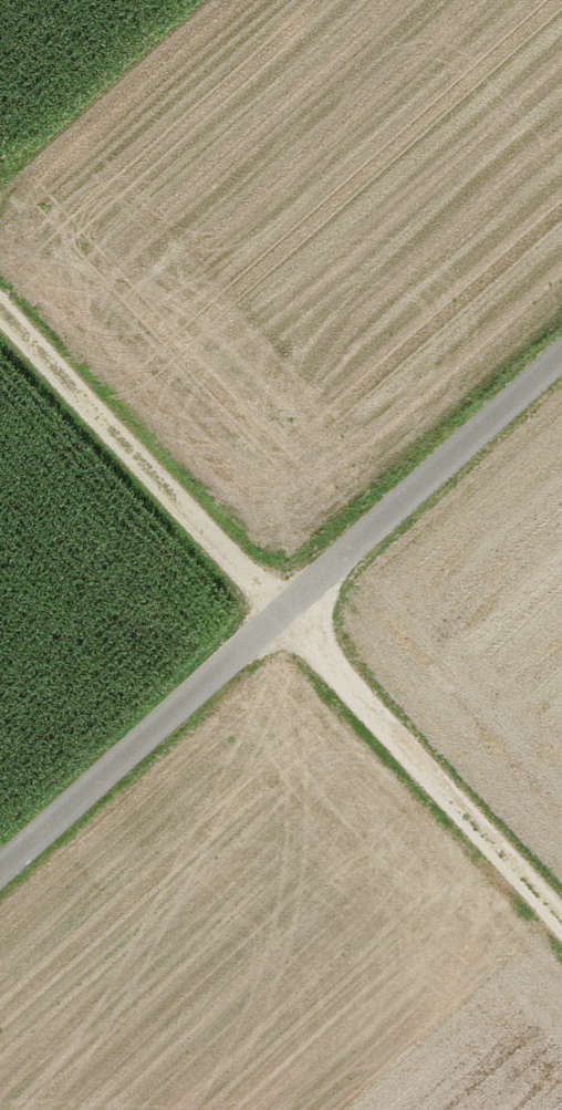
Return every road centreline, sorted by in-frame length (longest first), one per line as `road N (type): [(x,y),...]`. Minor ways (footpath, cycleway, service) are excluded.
road 1 (track): [(561,853),(0,236)]
road 2 (residential): [(561,371),(0,884)]

